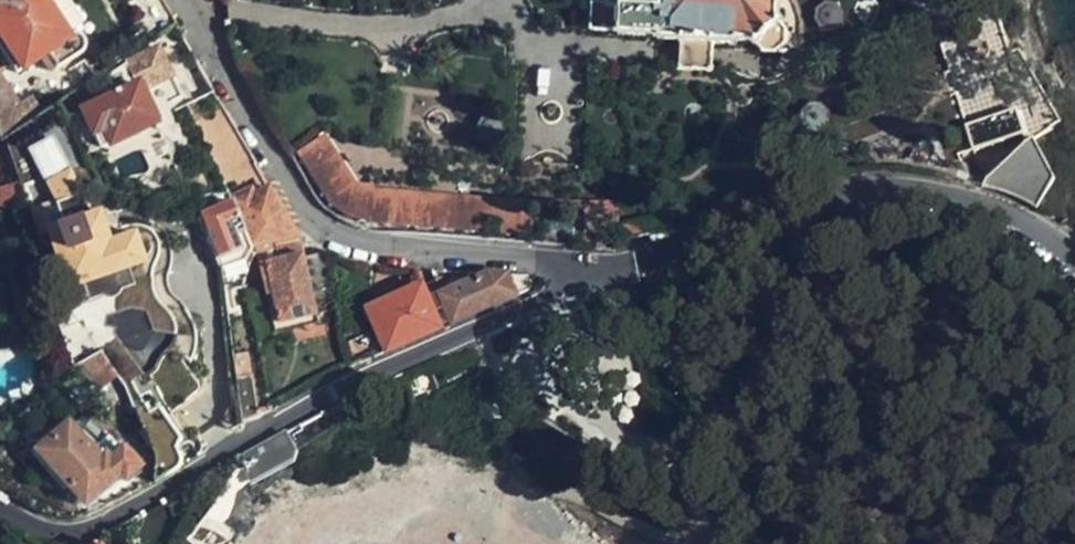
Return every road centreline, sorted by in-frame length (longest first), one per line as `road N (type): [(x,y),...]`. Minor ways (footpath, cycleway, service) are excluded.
road 1 (residential): [(571,278),(563,295),(325,397),(120,513),(80,527),(51,526),(0,509)]
road 2 (residential): [(571,278),(665,257),(784,201),(866,190),(948,196),(1023,220),(1074,262)]
road 3 (residential): [(181,0),(291,192),(324,231),(366,245),(556,261),(571,278)]

